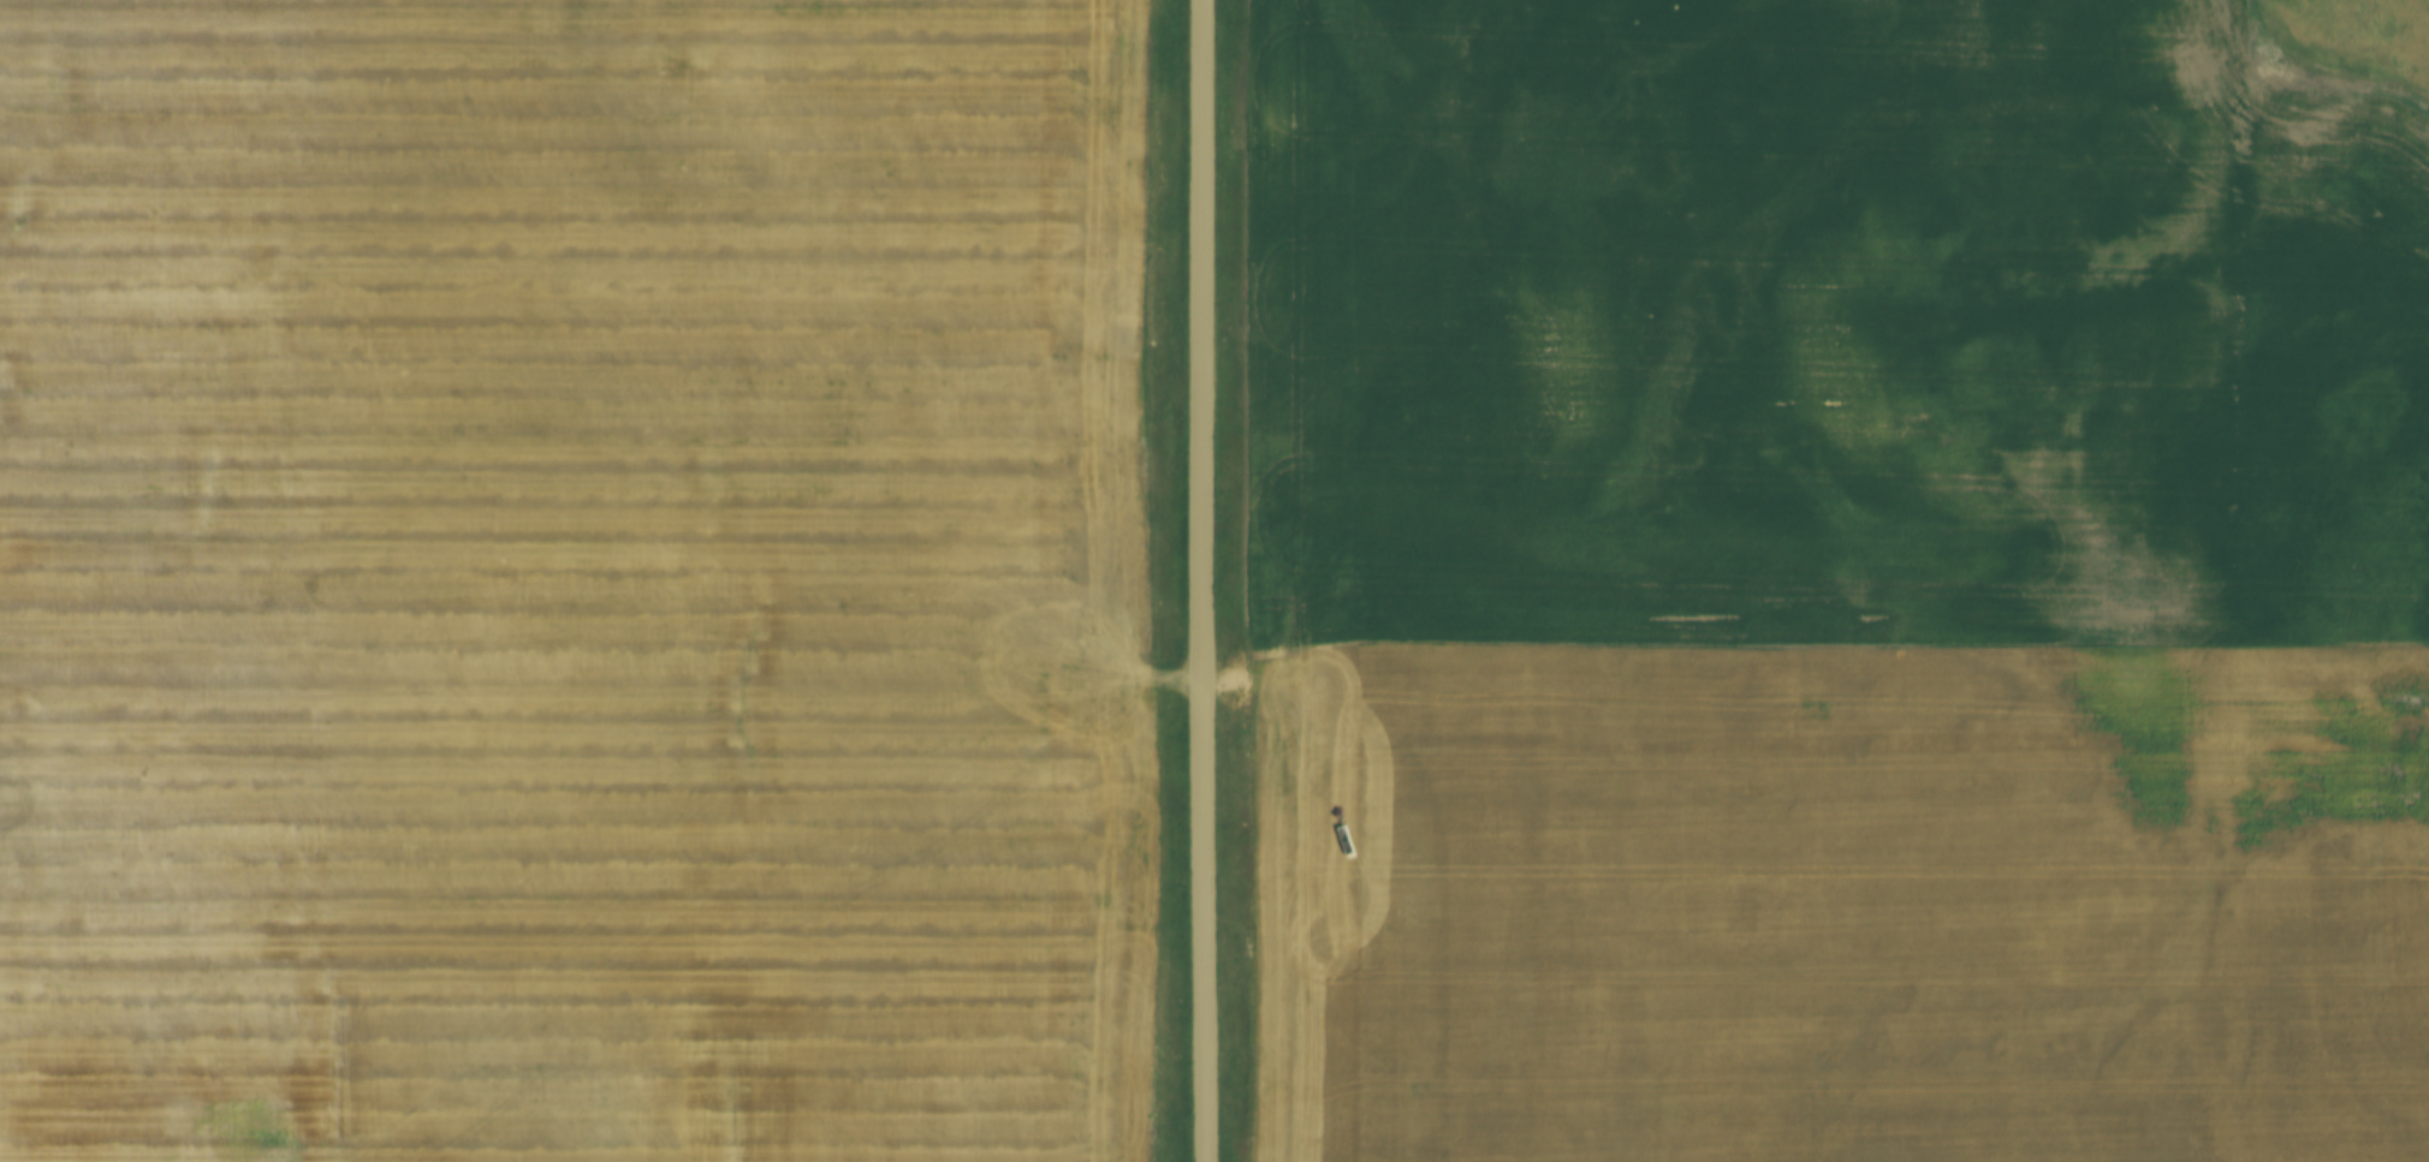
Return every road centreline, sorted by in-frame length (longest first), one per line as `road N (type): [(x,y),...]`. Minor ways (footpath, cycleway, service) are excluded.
road 1 (tertiary): [(1260,1161),(1212,0)]

